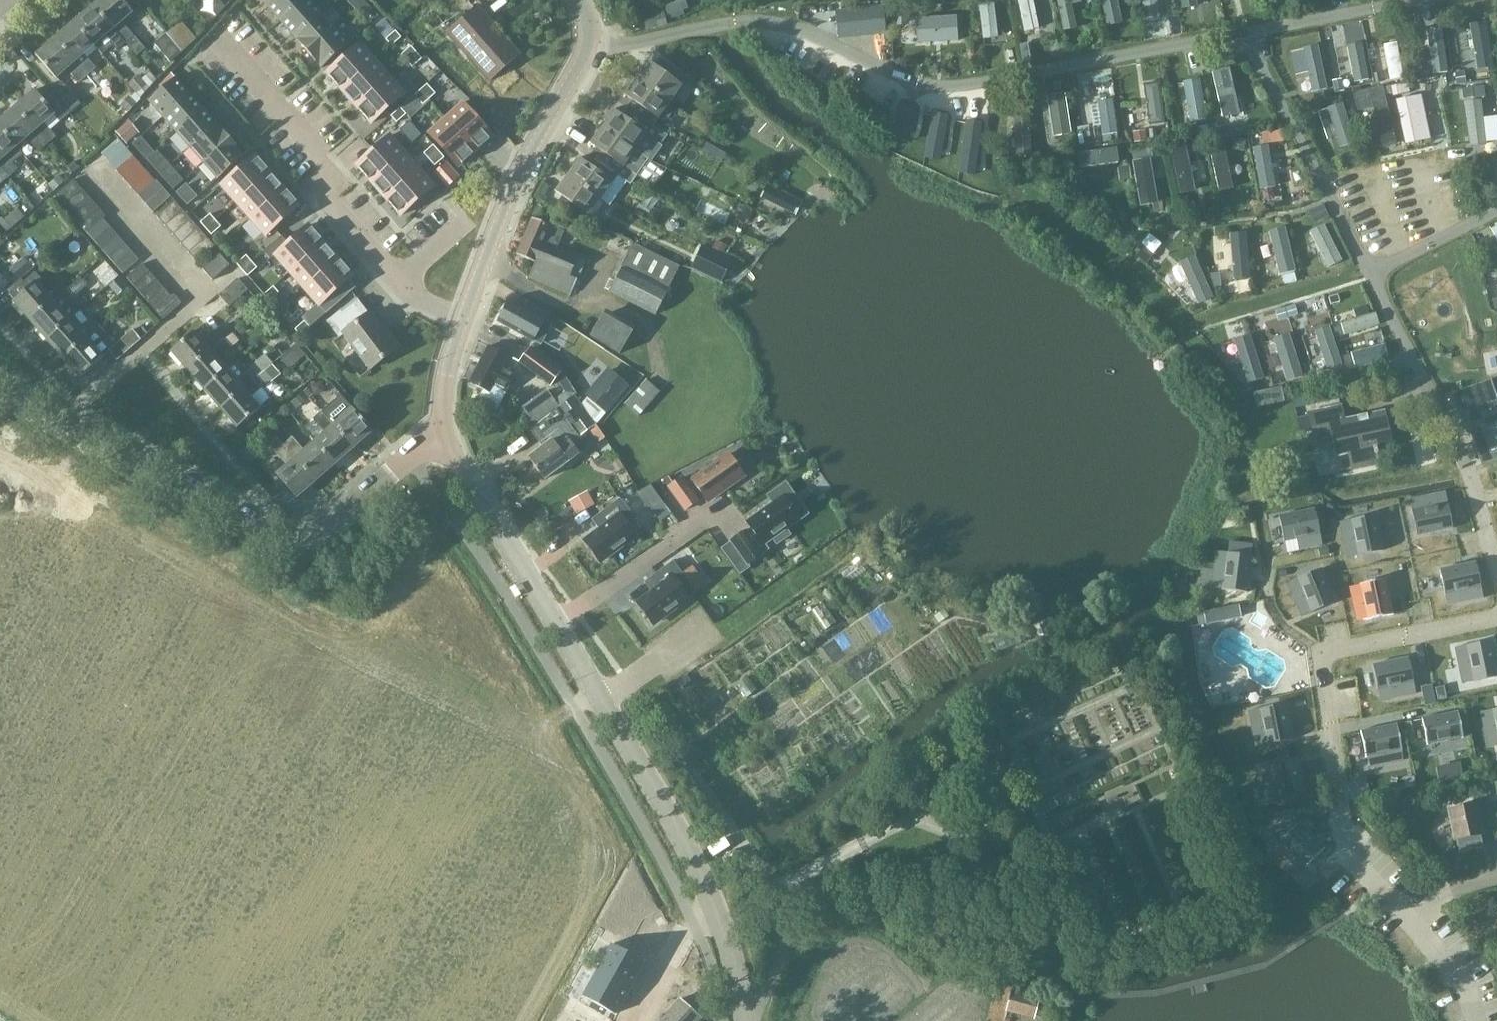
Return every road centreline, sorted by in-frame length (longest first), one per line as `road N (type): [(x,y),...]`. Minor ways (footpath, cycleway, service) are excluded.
road 1 (residential): [(441,430),(322,533),(302,538),(269,529),(0,381)]
road 2 (residential): [(347,996),(518,699),(575,658)]
road 3 (tertiary): [(744,1020),(710,898),(575,658)]
road 4 (residential): [(224,46),(323,162),(328,201),(398,282),(414,299),(464,319)]
road 5 (residential): [(1337,814),(1319,658),(1496,618)]
road 6 (residential): [(1496,574),(1463,457),(1371,273)]
road 7 (residential): [(67,848),(229,564)]
road 8 (residential): [(347,996),(67,848)]
road 9 (tertiary): [(464,319),(521,170),(584,50)]
road 10 (tertiary): [(575,658),(441,430)]
road 11 (residential): [(0,626),(70,495),(0,458)]
road 12 (residential): [(706,27),(584,50)]
road 13 (residential): [(1477,1020),(1465,986),(1408,920)]

